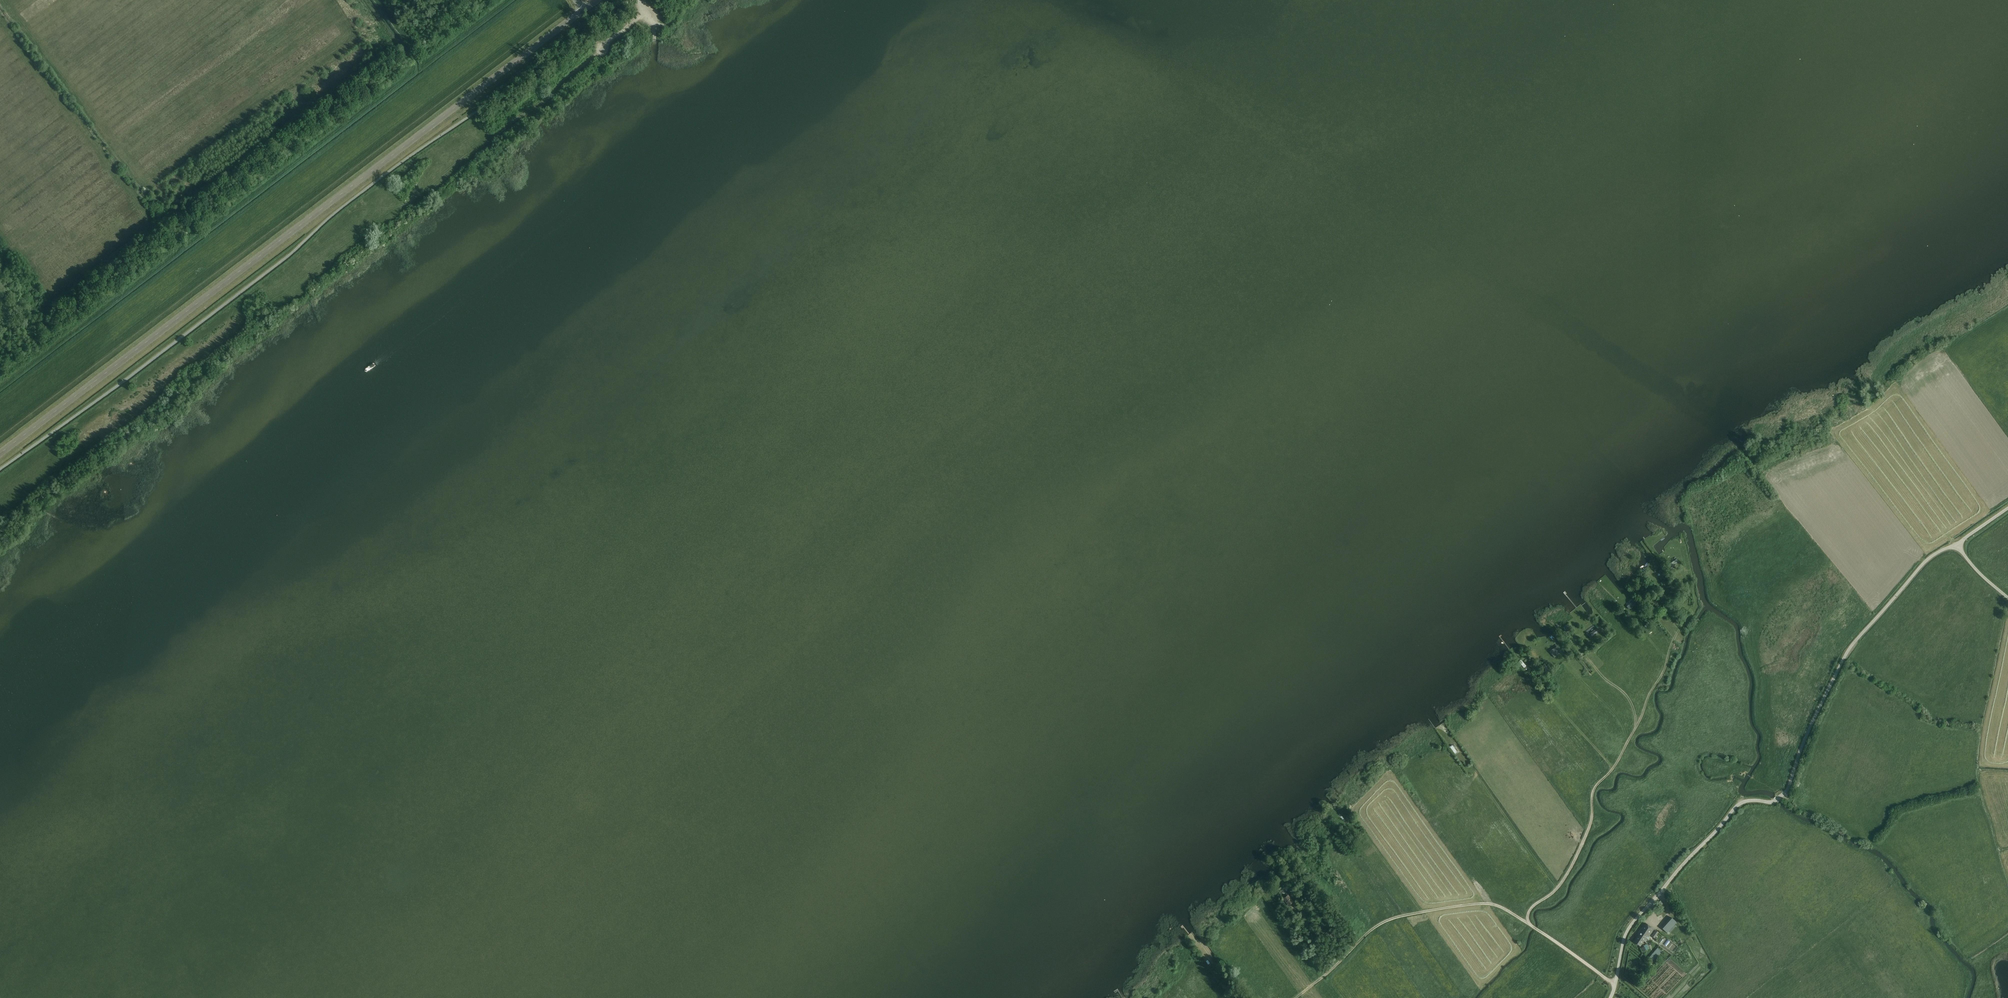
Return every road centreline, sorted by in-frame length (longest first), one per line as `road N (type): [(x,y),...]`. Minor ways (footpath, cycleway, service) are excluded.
road 1 (tertiary): [(0,454),(583,11)]
road 2 (unclassified): [(1610,997),(1632,924),(1735,807),(1785,792),(1849,649),(1921,565),(1955,545)]
road 3 (track): [(1688,563),(1696,607),(1636,720),(1628,697),(1587,657)]
road 4 (track): [(1636,720),(1592,792),(1591,820),(1564,879),(1531,907),(1527,923)]
road 5 (track): [(1615,984),(1497,905),(1423,912)]
road 6 (track): [(1295,997),(1377,925),(1423,912)]

